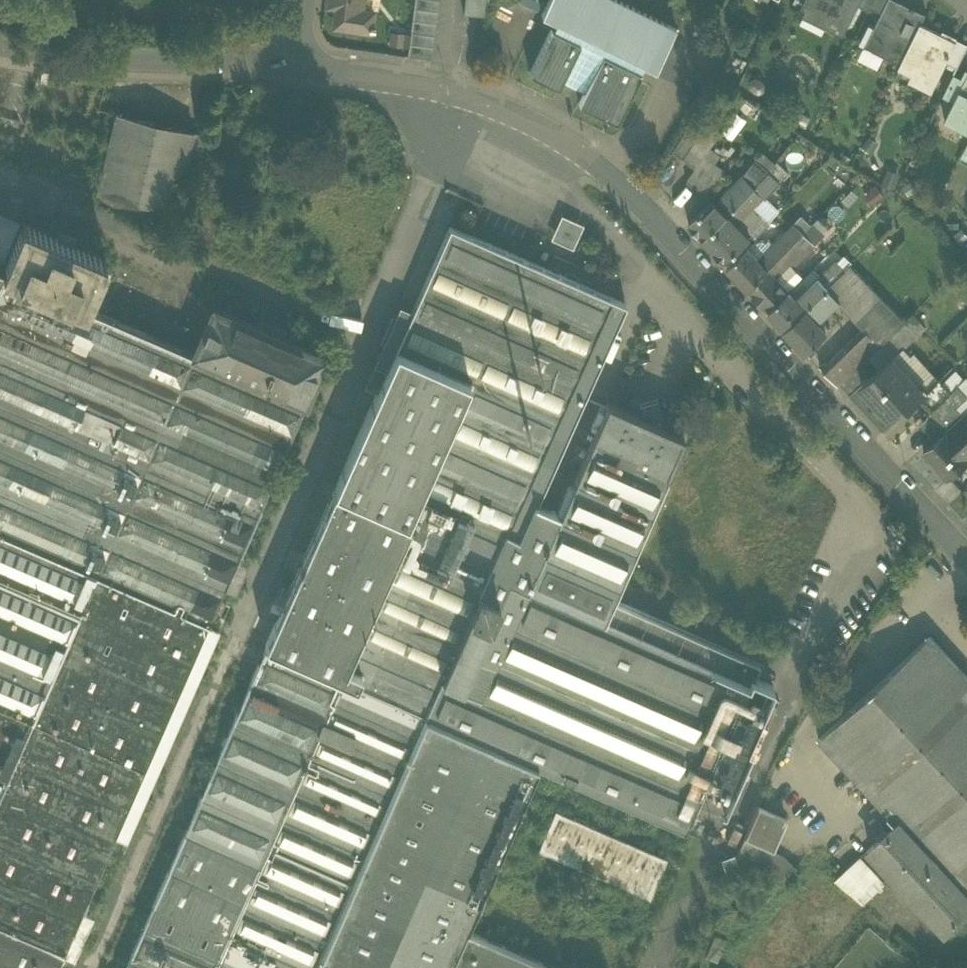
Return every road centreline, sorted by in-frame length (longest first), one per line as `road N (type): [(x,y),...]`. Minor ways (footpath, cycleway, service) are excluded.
road 1 (residential): [(296,67),(435,87),(565,136),(620,181),(966,561)]
road 2 (unclassified): [(0,45),(296,67)]

